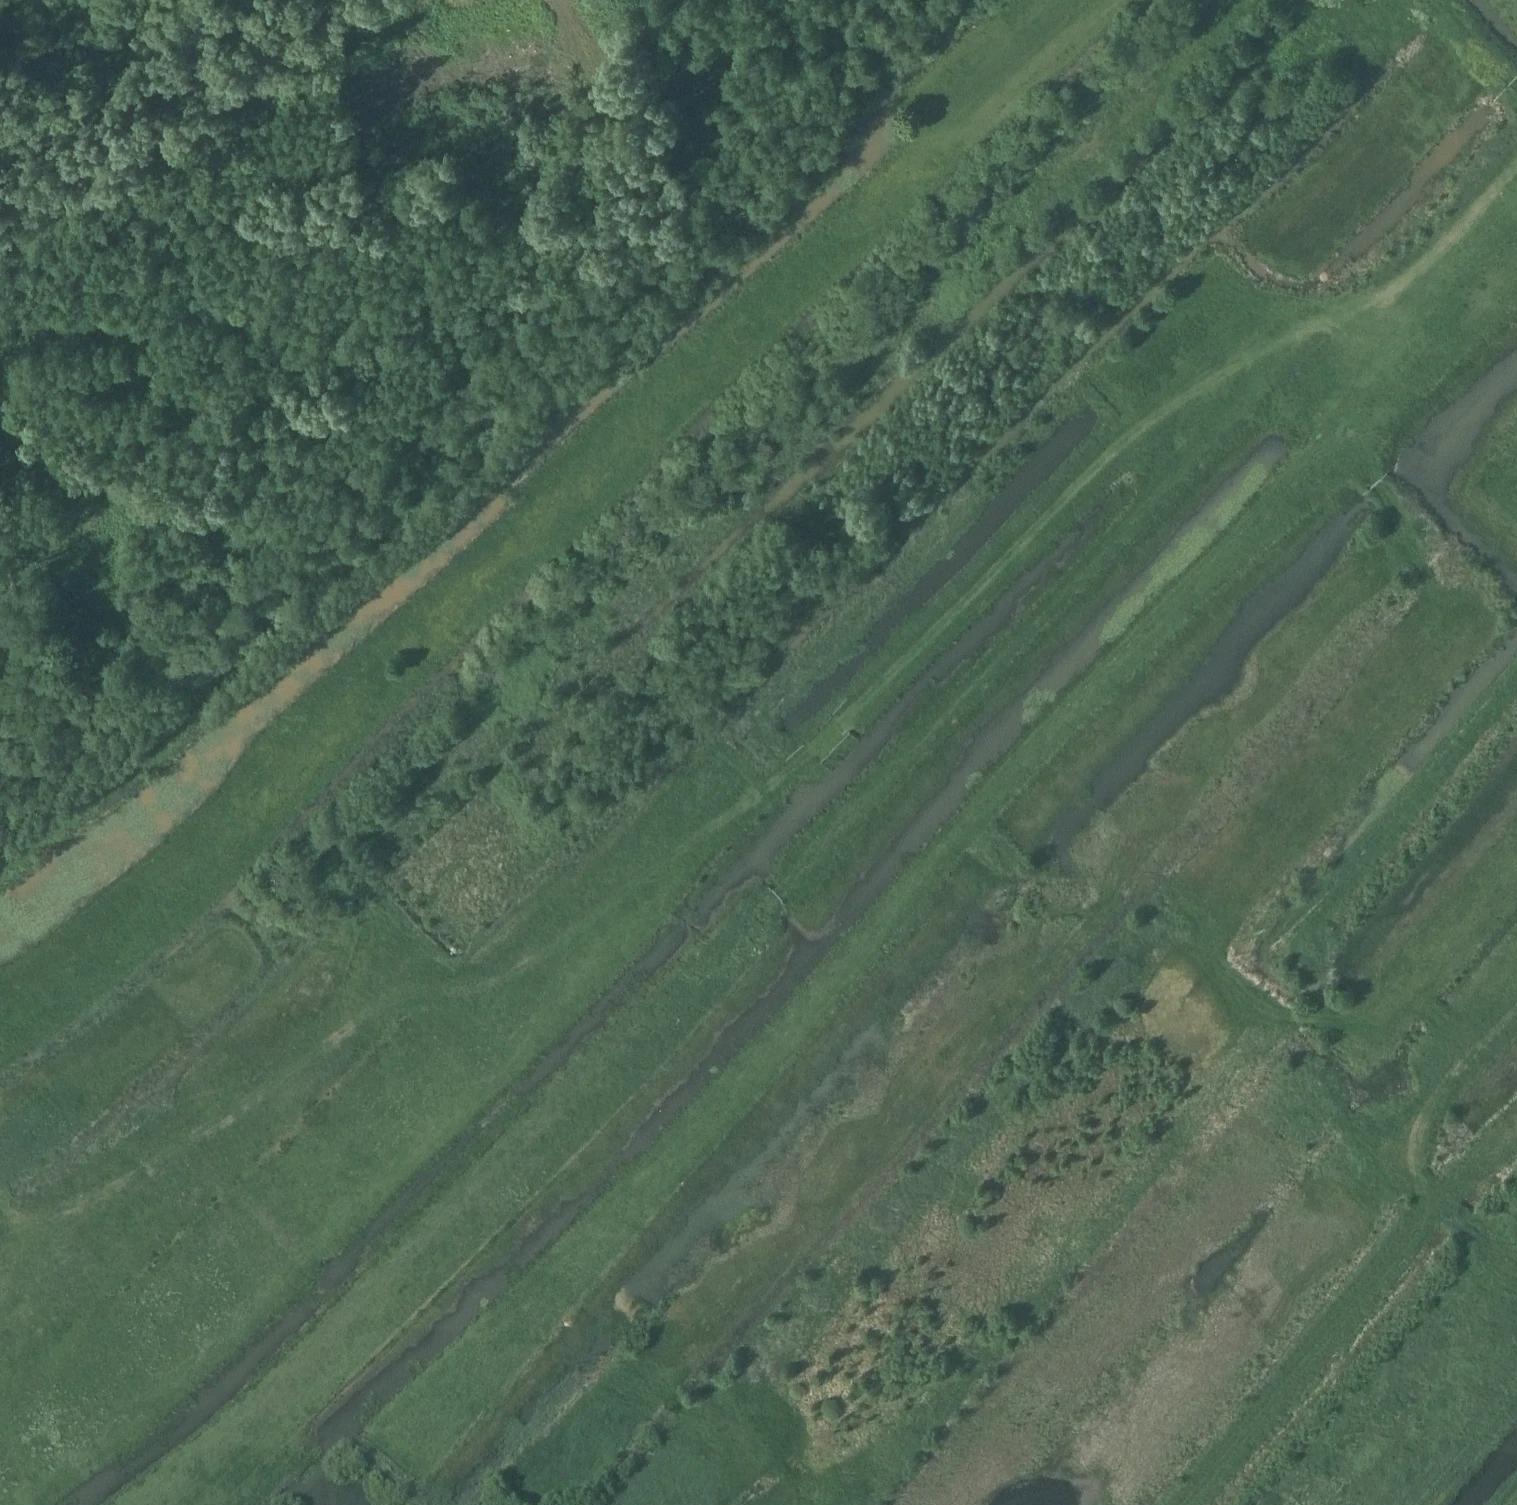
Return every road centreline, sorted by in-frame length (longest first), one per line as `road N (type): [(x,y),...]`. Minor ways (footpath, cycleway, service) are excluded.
road 1 (track): [(0,1202),(32,1240),(393,1002),(466,998),(736,815),(1214,357),(1390,299),(1516,171)]
road 2 (track): [(1516,1120),(1185,1504)]

